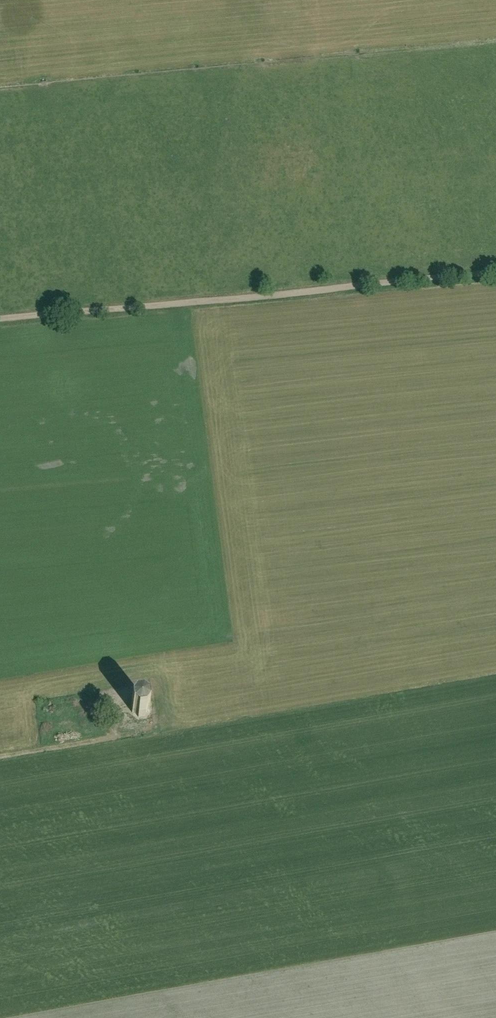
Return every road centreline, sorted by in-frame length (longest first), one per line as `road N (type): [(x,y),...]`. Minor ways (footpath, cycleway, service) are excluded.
road 1 (track): [(495,272),(0,319)]
road 2 (track): [(0,757),(133,734)]

